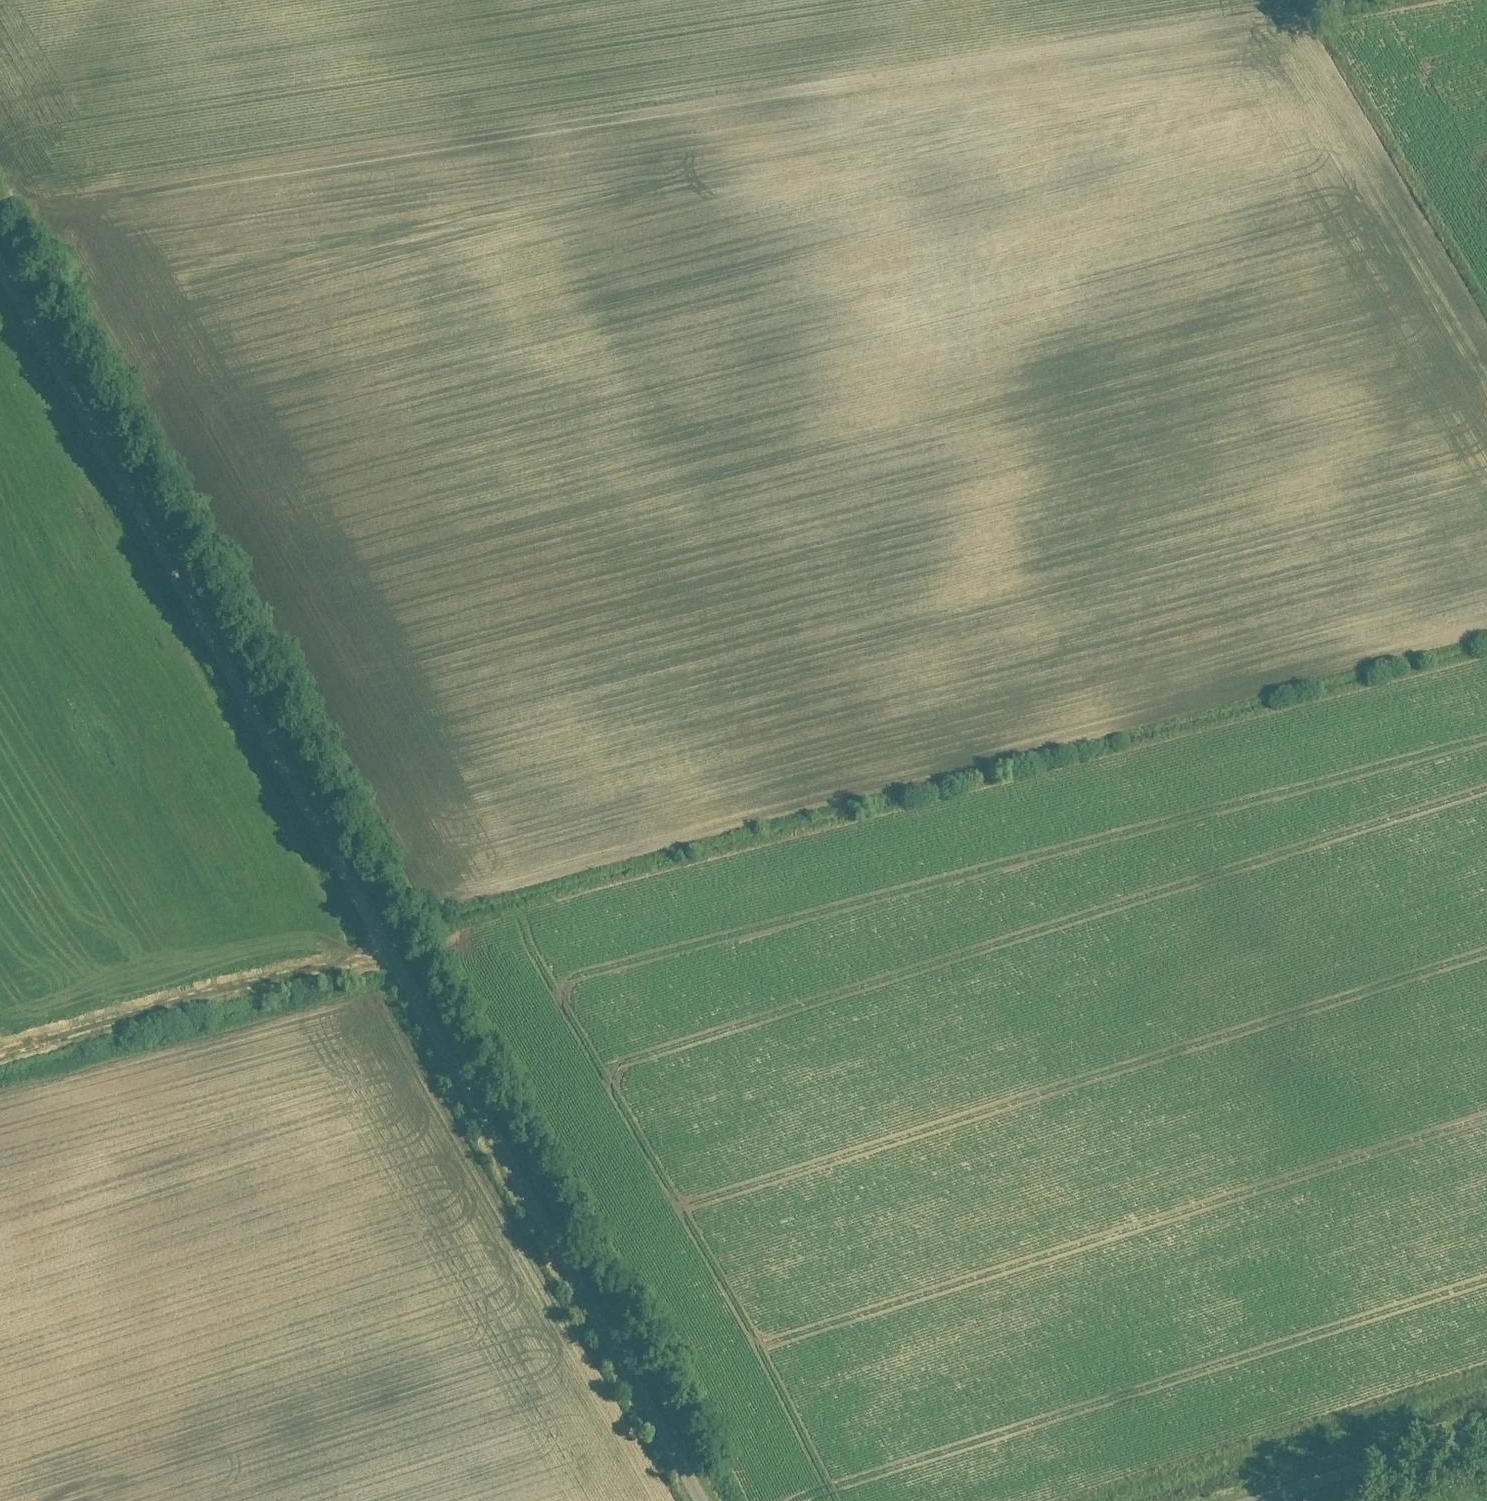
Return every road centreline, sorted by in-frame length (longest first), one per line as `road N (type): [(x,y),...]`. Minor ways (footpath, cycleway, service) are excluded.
road 1 (residential): [(0,278),(694,1500)]
road 2 (track): [(376,944),(0,1045)]
road 3 (unclassified): [(1486,1431),(1268,1500)]

